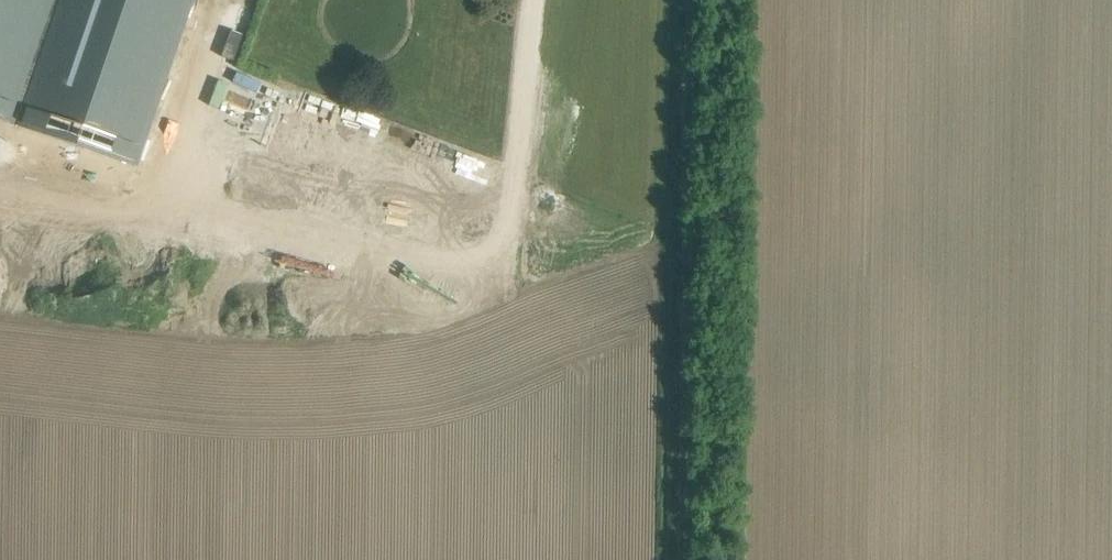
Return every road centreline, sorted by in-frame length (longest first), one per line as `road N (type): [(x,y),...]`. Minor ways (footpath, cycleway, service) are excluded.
road 1 (track): [(688,559),(699,0)]

